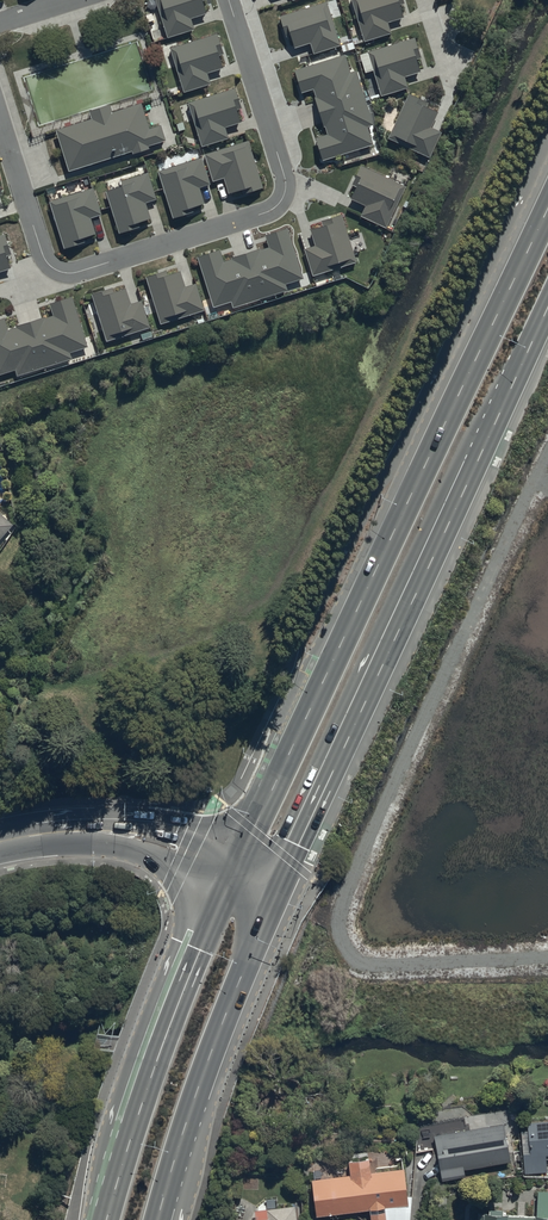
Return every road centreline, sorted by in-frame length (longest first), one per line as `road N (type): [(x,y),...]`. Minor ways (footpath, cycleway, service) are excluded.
road 1 (secondary): [(248,826),(547,208)]
road 2 (secondary): [(547,318),(268,910)]
road 3 (residential): [(0,116),(55,270),(73,273),(272,210),(286,192),(284,177)]
road 4 (secondary): [(103,1219),(133,1103),(219,887)]
road 5 (secondary): [(268,910),(158,1219)]
road 6 (residential): [(284,177),(230,0)]
road 7 (tertiary): [(80,832),(114,819),(215,834),(248,826)]
road 8 (tertiary): [(219,887),(80,832)]

